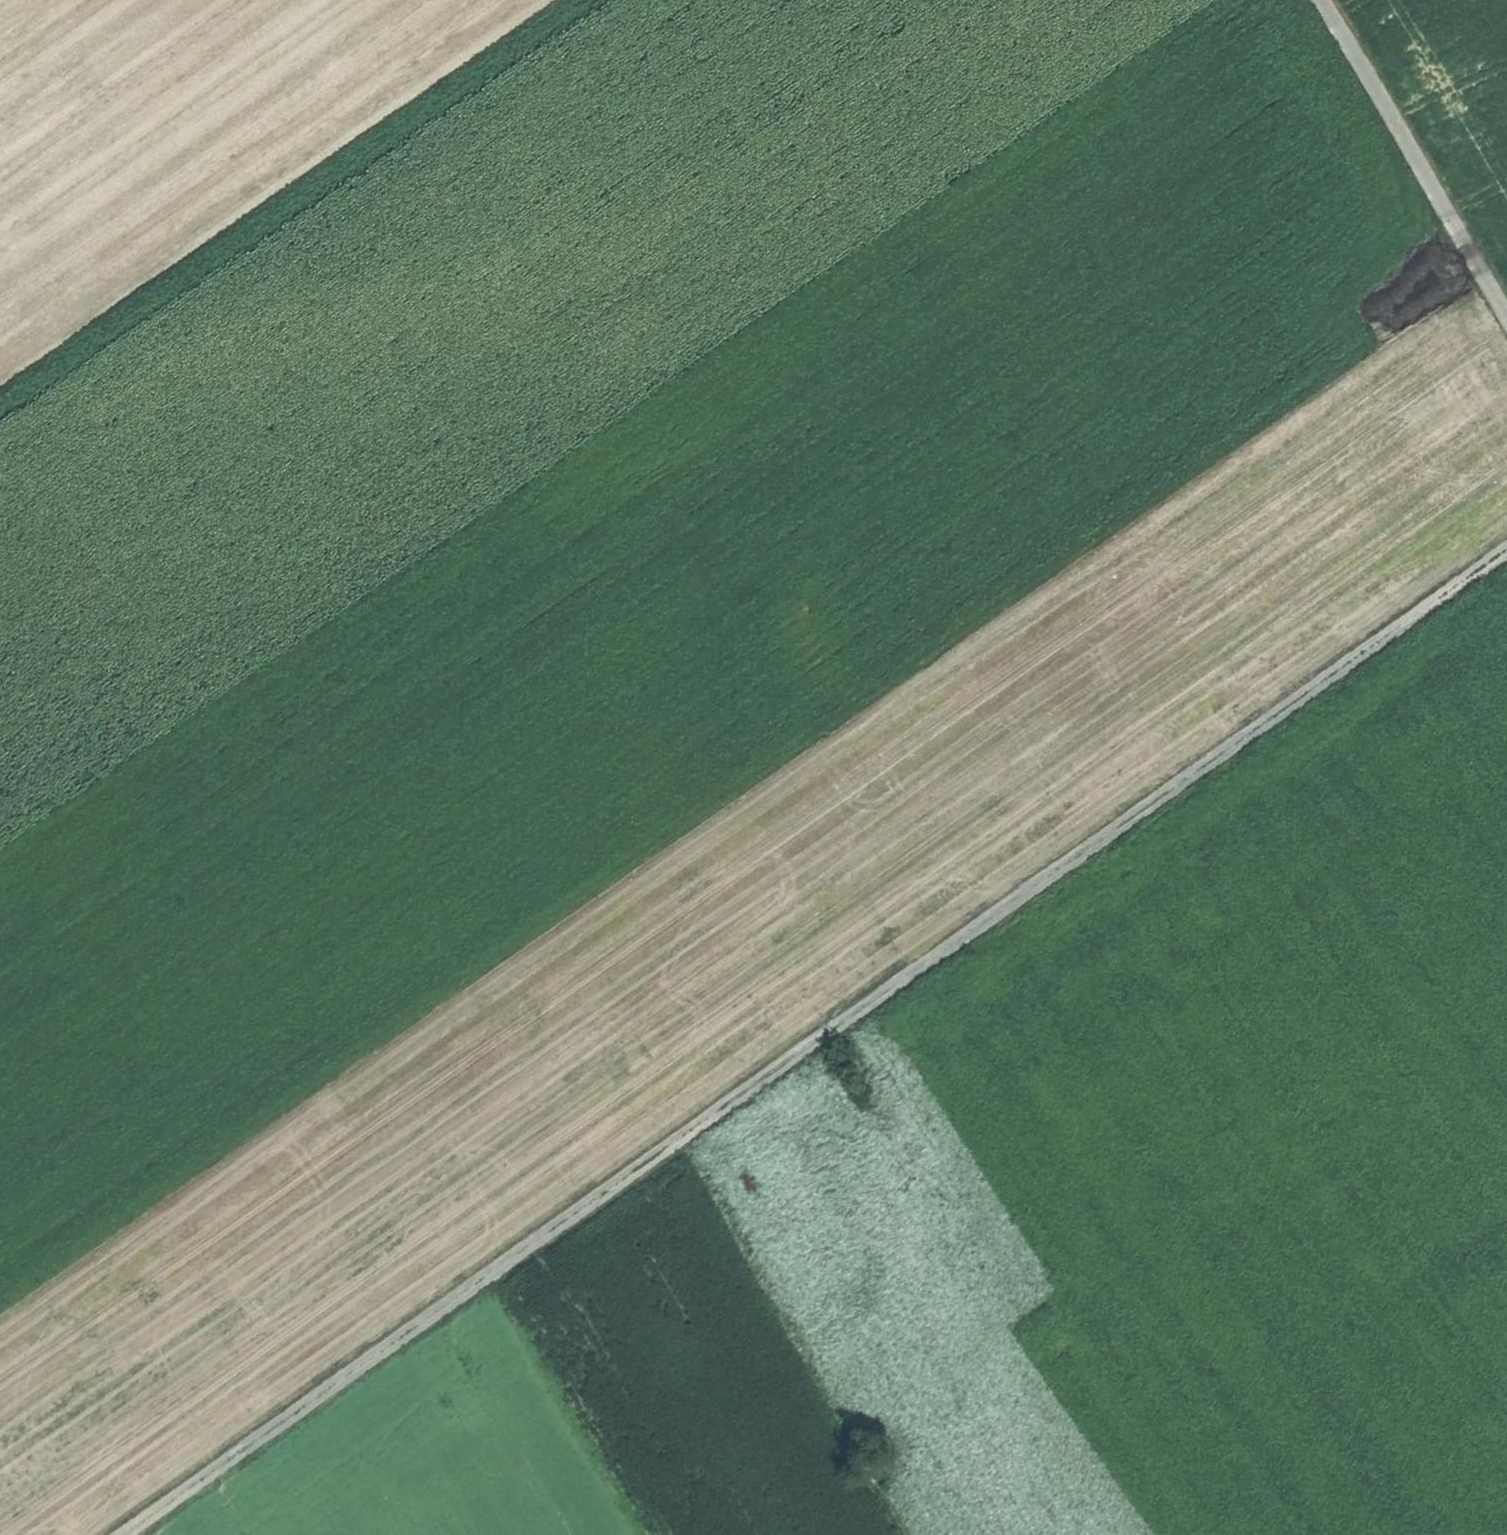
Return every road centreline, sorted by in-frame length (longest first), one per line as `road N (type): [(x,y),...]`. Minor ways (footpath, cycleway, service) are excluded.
road 1 (track): [(1506,552),(120,1534)]
road 2 (track): [(1320,0),(1506,318)]

